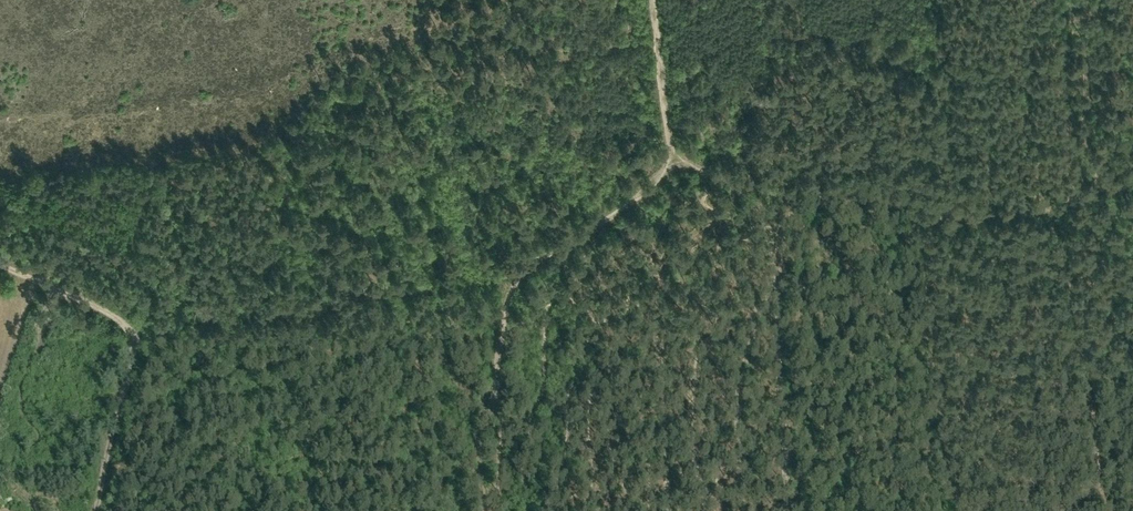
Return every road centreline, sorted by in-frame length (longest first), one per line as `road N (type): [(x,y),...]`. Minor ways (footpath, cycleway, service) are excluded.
road 1 (track): [(483,510),(477,430),(515,280),(612,219),(674,157)]
road 2 (track): [(1050,206),(953,221),(802,198),(674,157)]
road 3 (track): [(0,263),(134,326),(92,510)]
road 4 (track): [(1050,206),(1117,510)]
road 5 (track): [(674,157),(653,0)]

